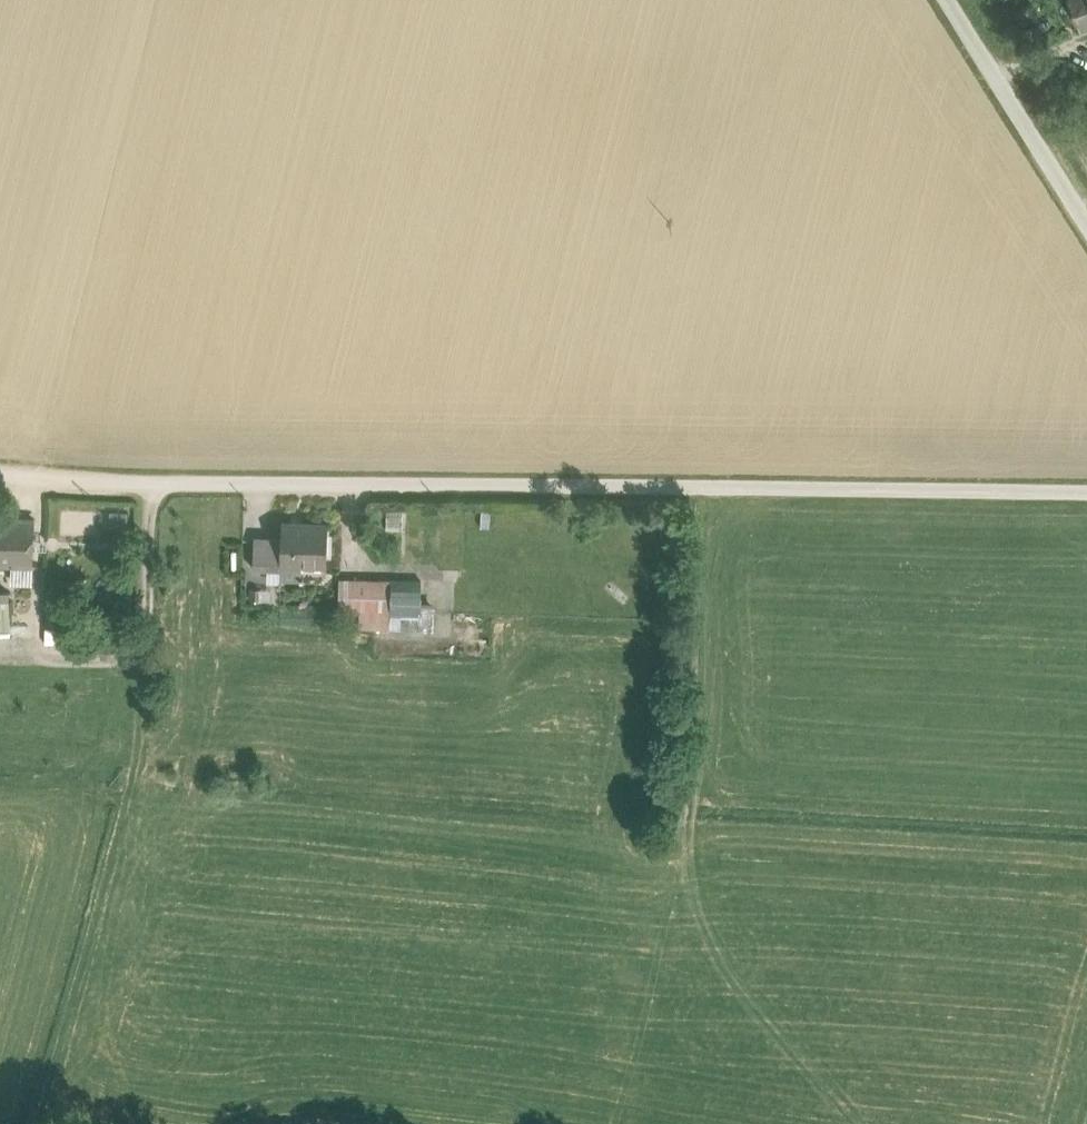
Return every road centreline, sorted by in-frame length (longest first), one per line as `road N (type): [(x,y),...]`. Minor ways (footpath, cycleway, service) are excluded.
road 1 (track): [(39,1123),(132,762),(159,484)]
road 2 (unclassified): [(947,0),(1086,227)]

